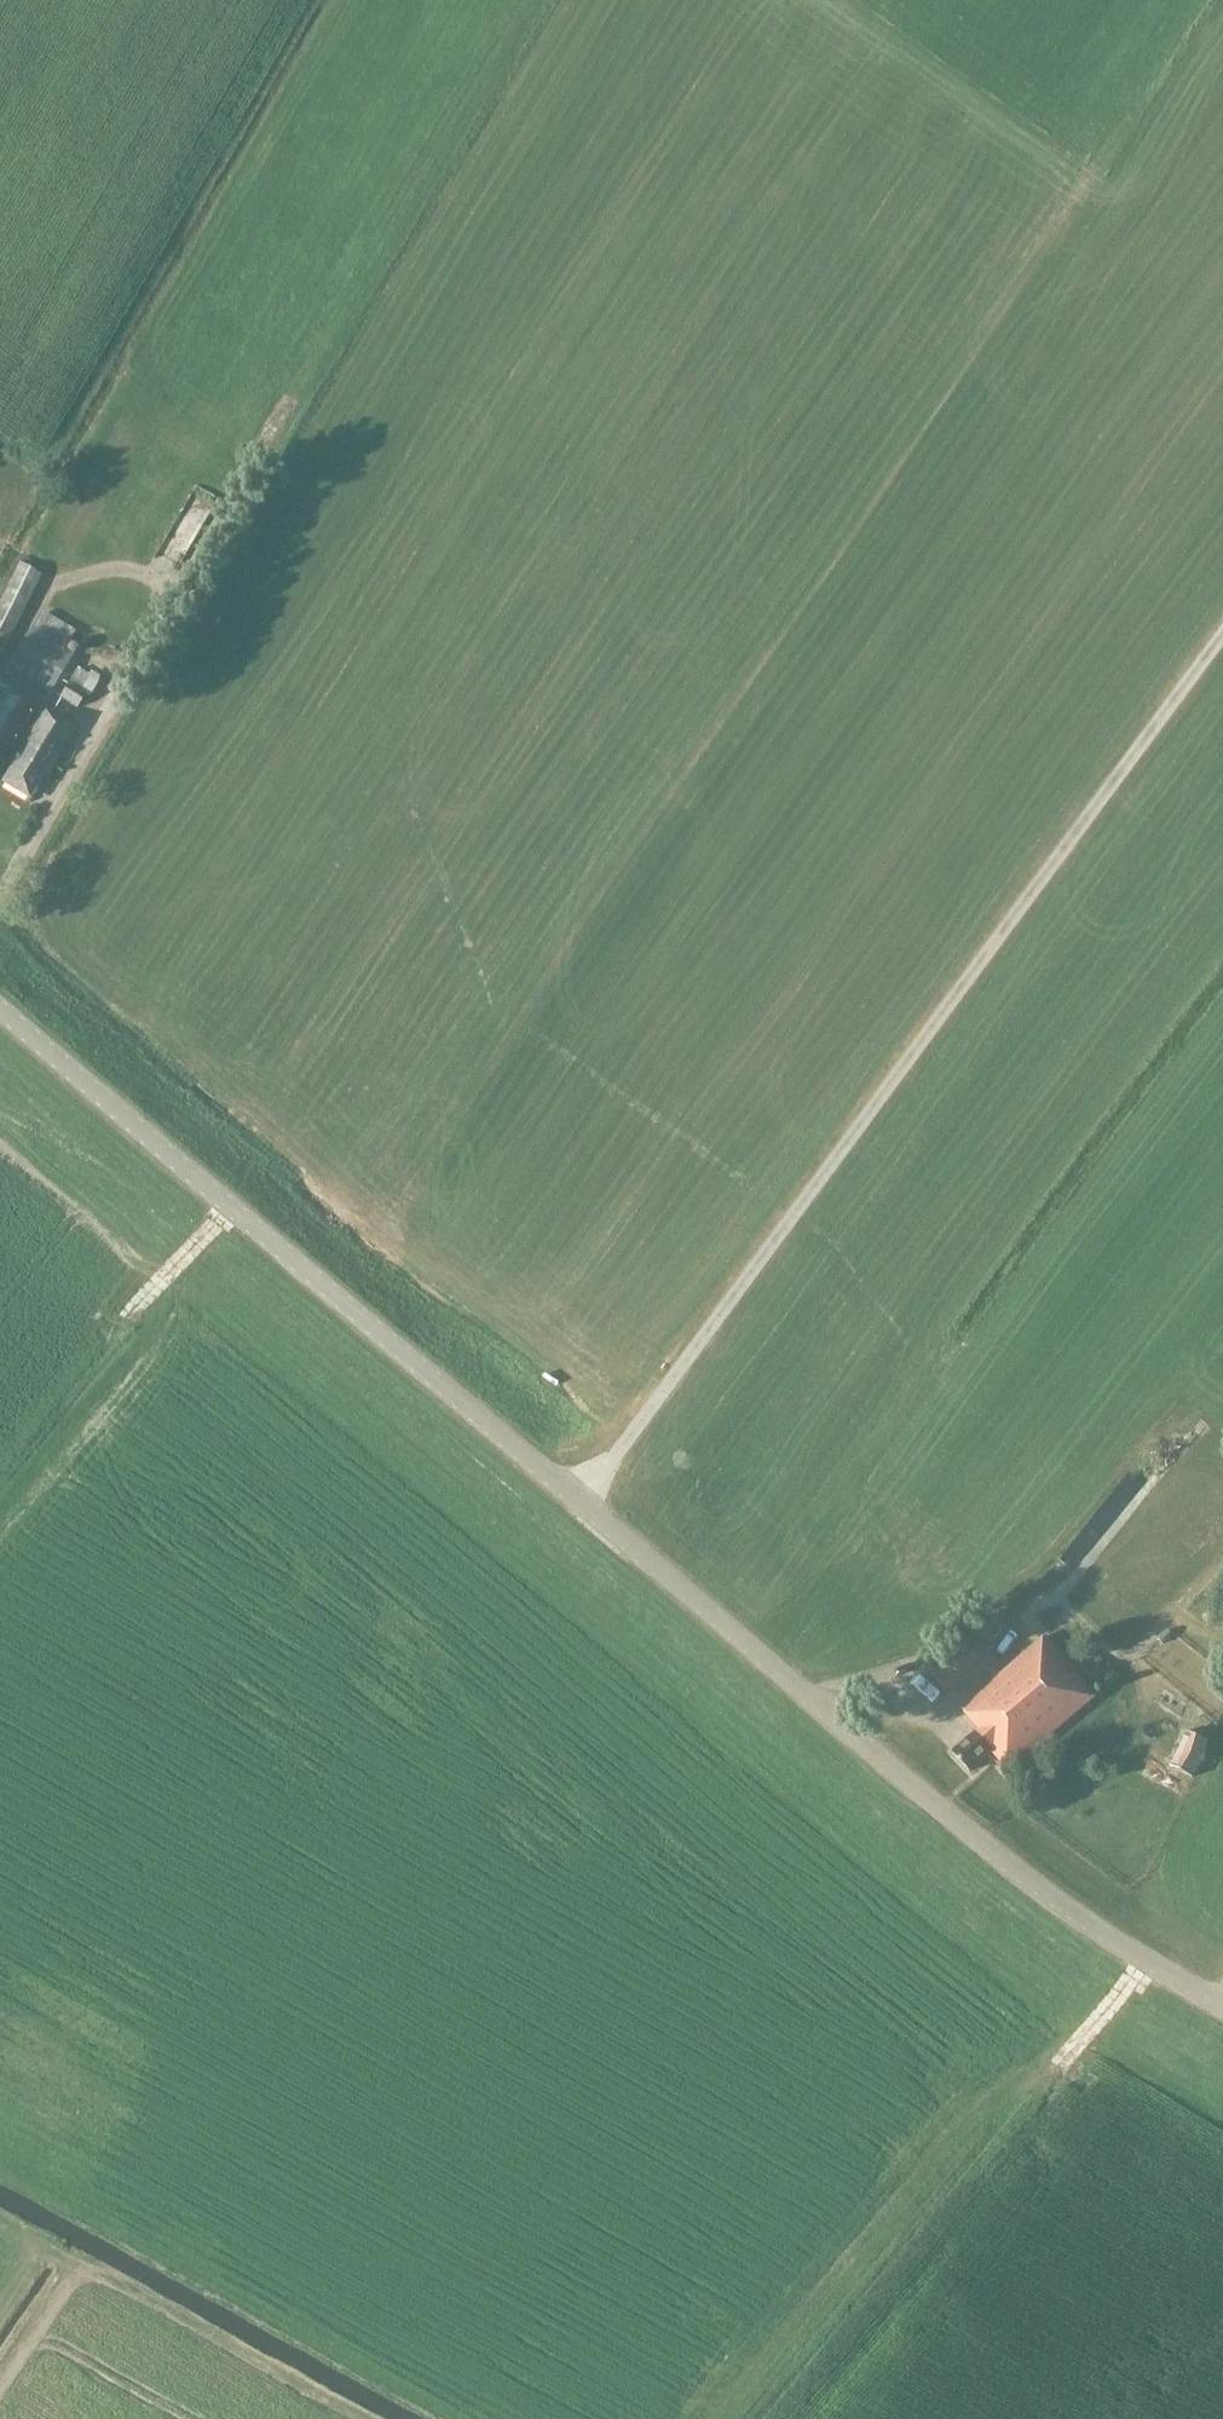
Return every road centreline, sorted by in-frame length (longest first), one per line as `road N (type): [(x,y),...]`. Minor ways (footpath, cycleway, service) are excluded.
road 1 (tertiary): [(1222,2005),(1106,1937),(989,1850),(0,1011)]

